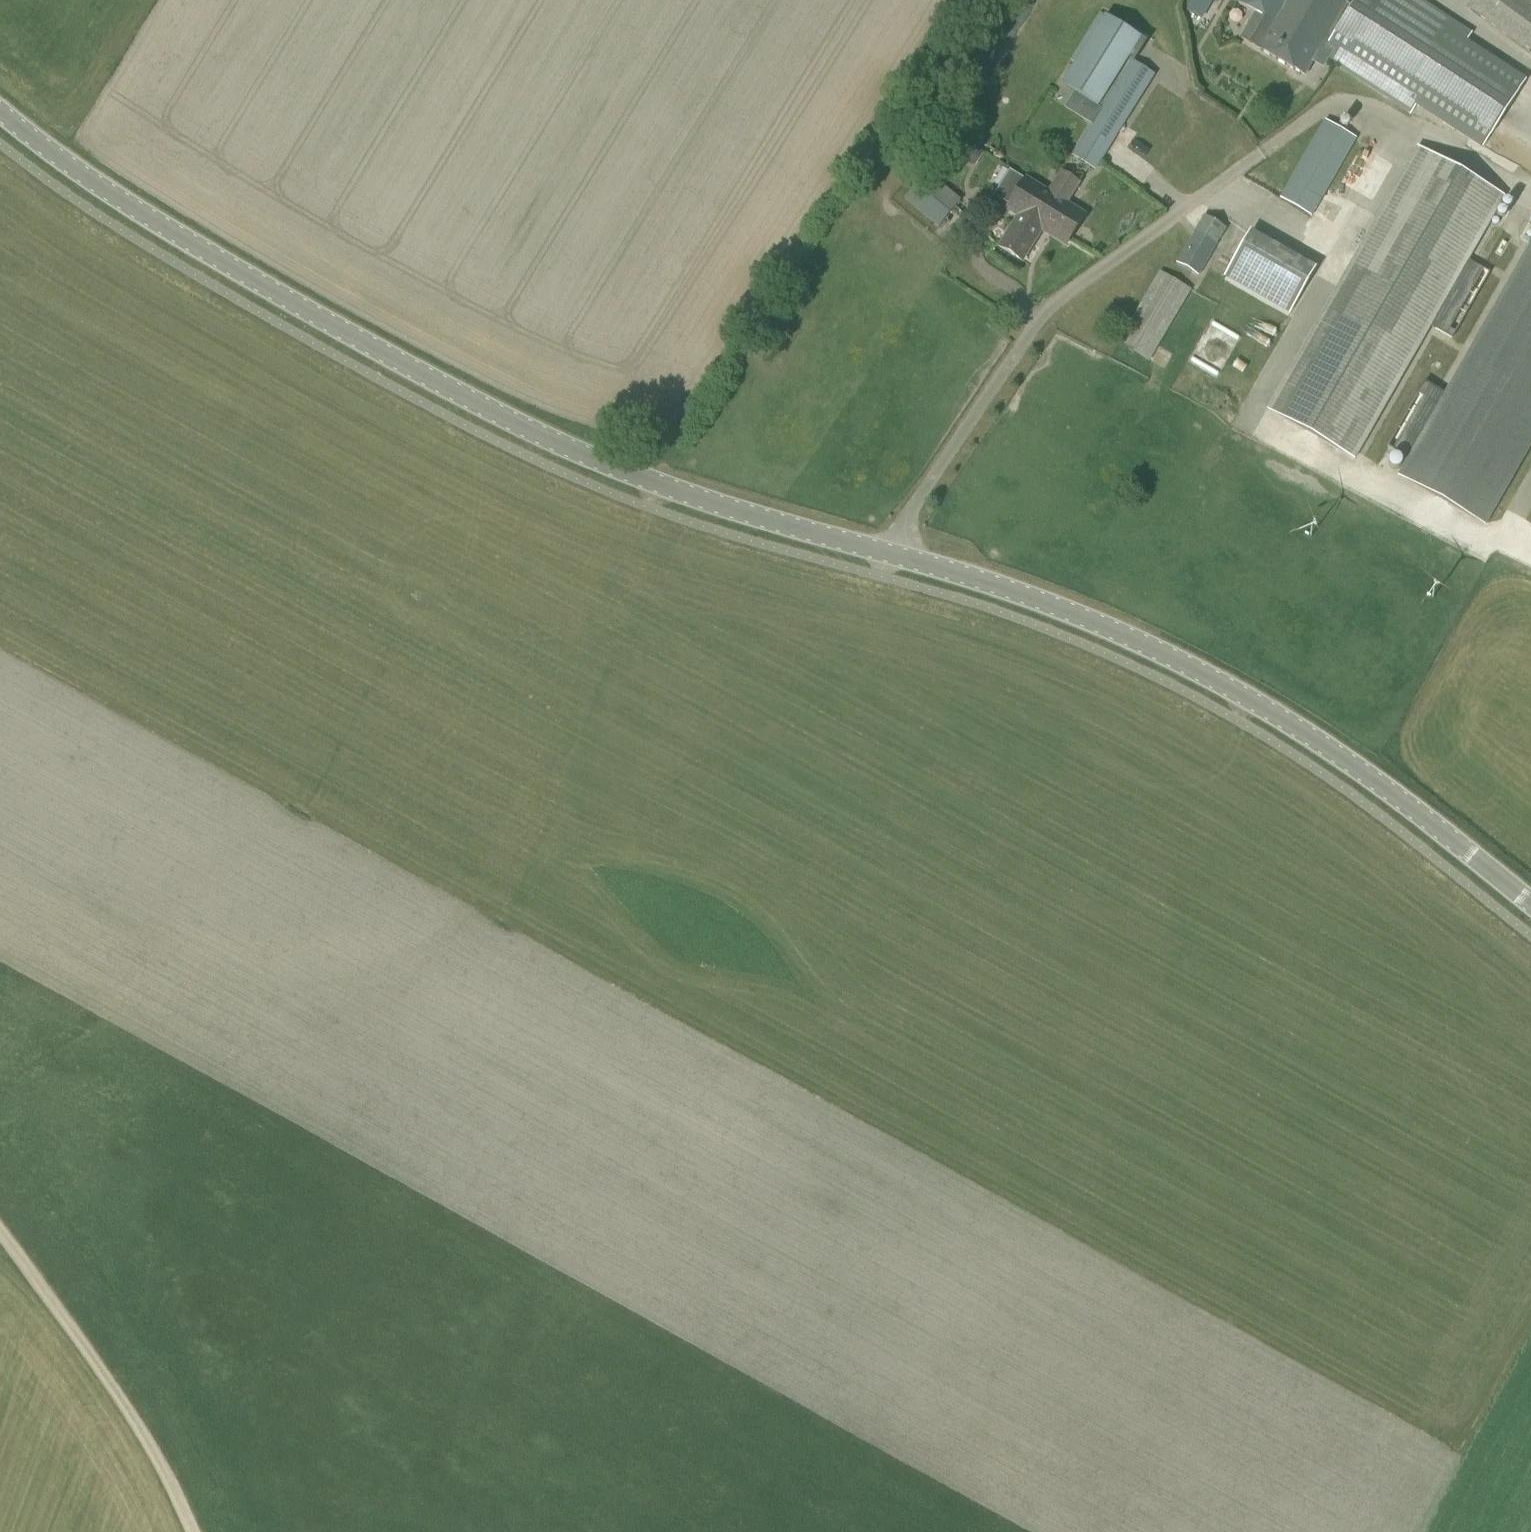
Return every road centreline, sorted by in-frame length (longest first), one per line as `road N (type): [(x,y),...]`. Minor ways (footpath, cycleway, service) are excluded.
road 1 (tertiary): [(1530,903),(1393,796),(1180,664),(1005,592),(652,484),(549,442),(122,203),(0,112)]
road 2 (track): [(189,1531),(163,1477),(0,1232)]

